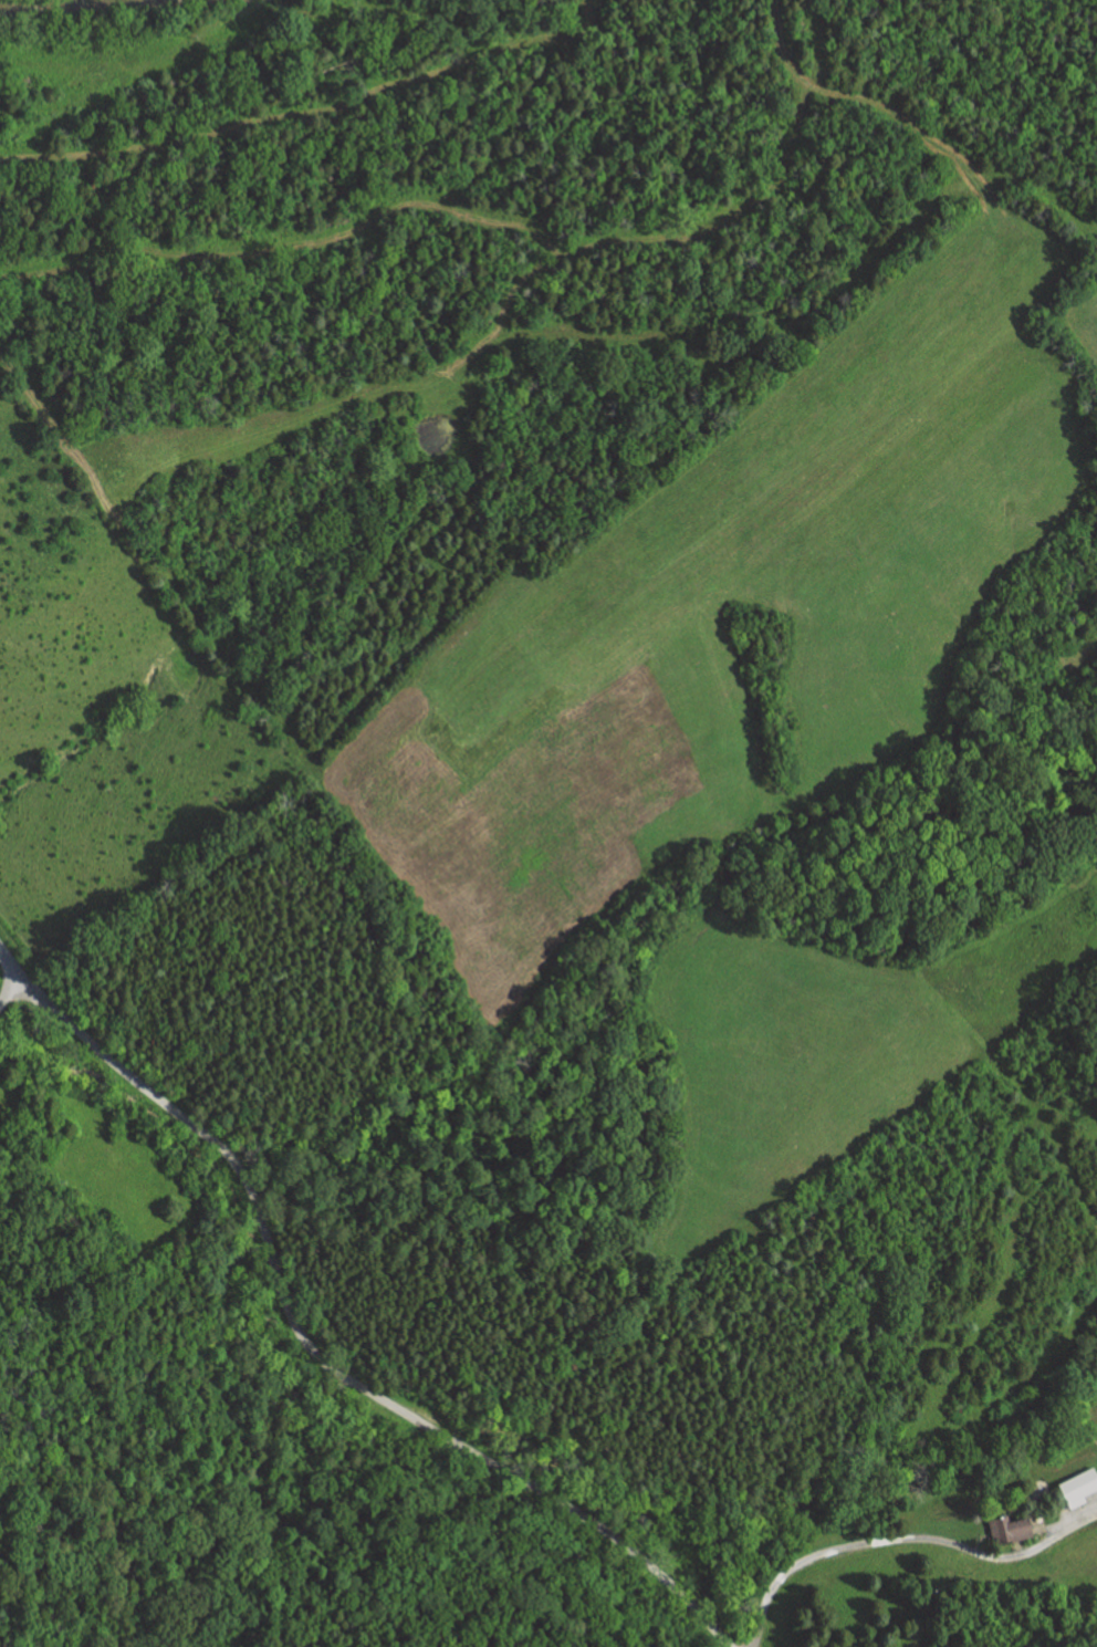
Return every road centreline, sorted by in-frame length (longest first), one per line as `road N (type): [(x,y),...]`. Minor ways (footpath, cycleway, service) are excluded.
road 1 (residential): [(729,1646),(617,1537),(318,1358),(285,1304),(239,1165),(22,978)]
road 2 (track): [(777,0),(783,53),(798,71),(865,91),(913,124),(976,178),(991,207)]

